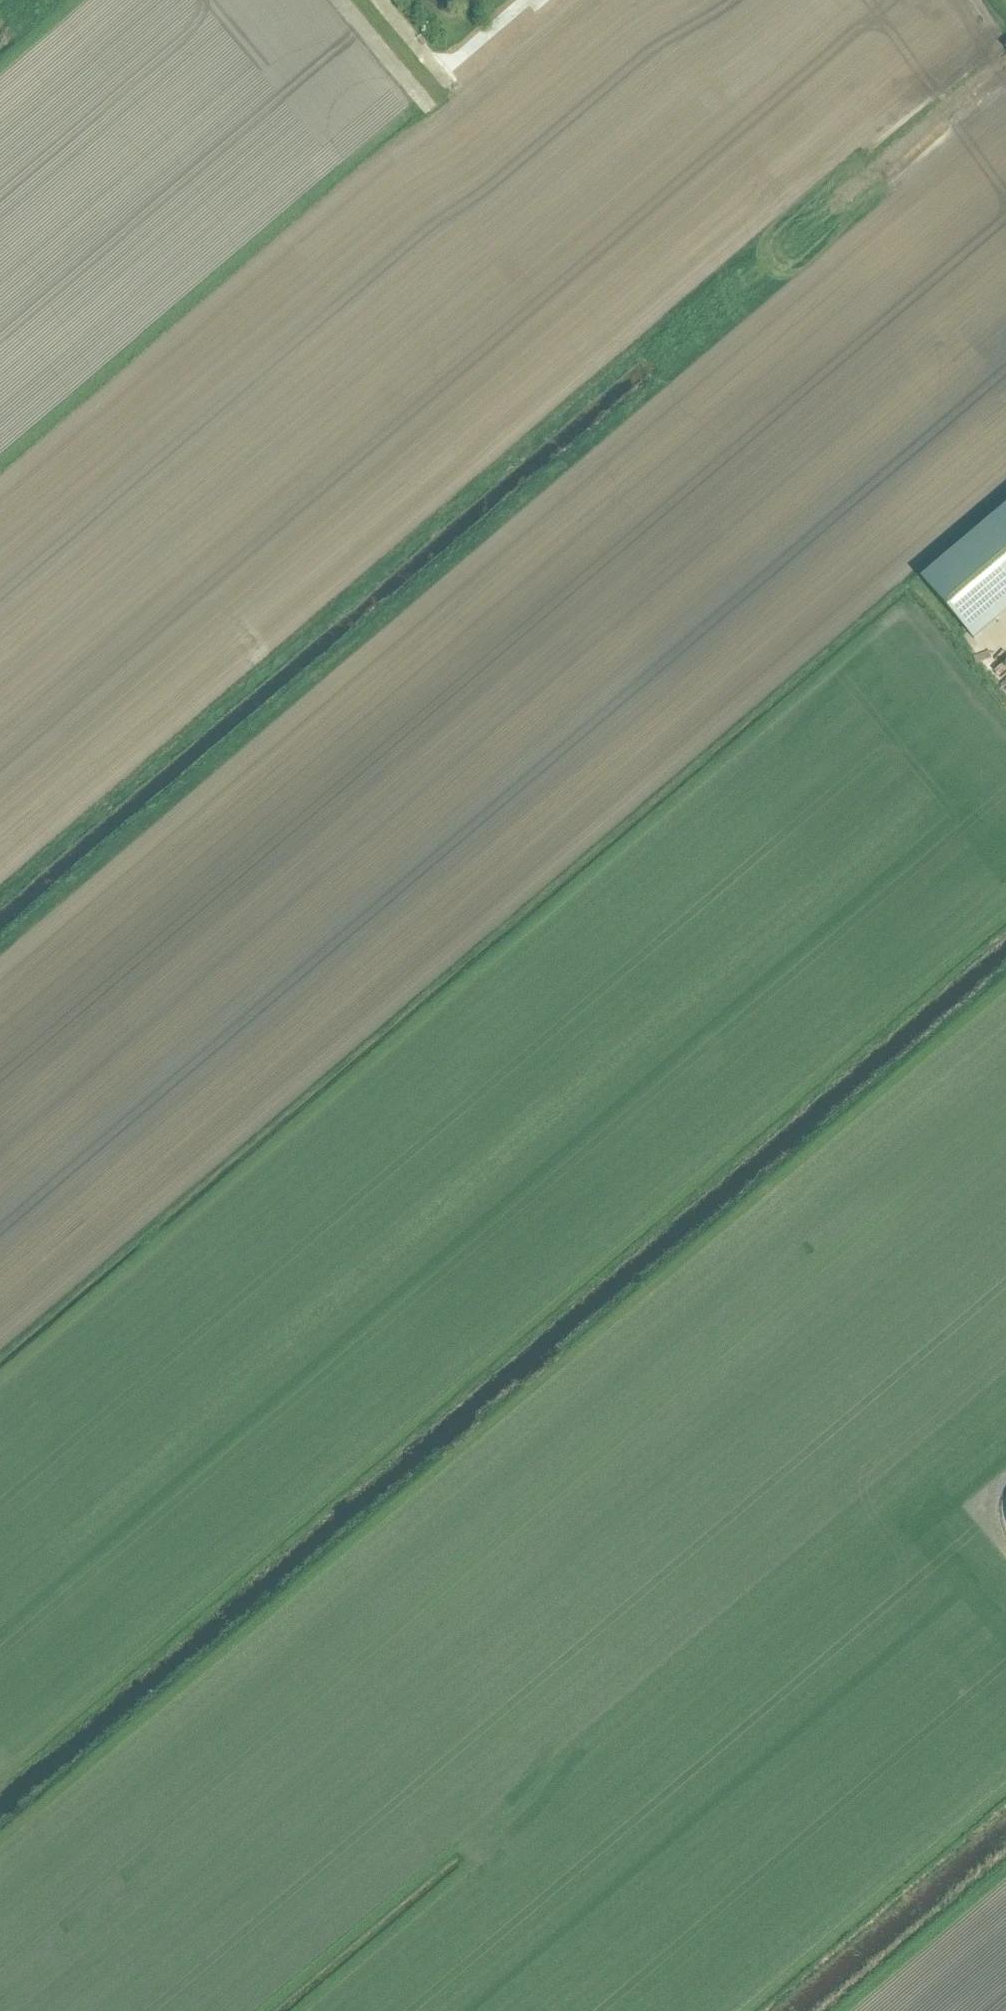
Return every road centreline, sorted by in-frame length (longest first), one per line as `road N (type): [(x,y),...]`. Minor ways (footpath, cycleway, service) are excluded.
road 1 (track): [(340,0),(424,102)]

